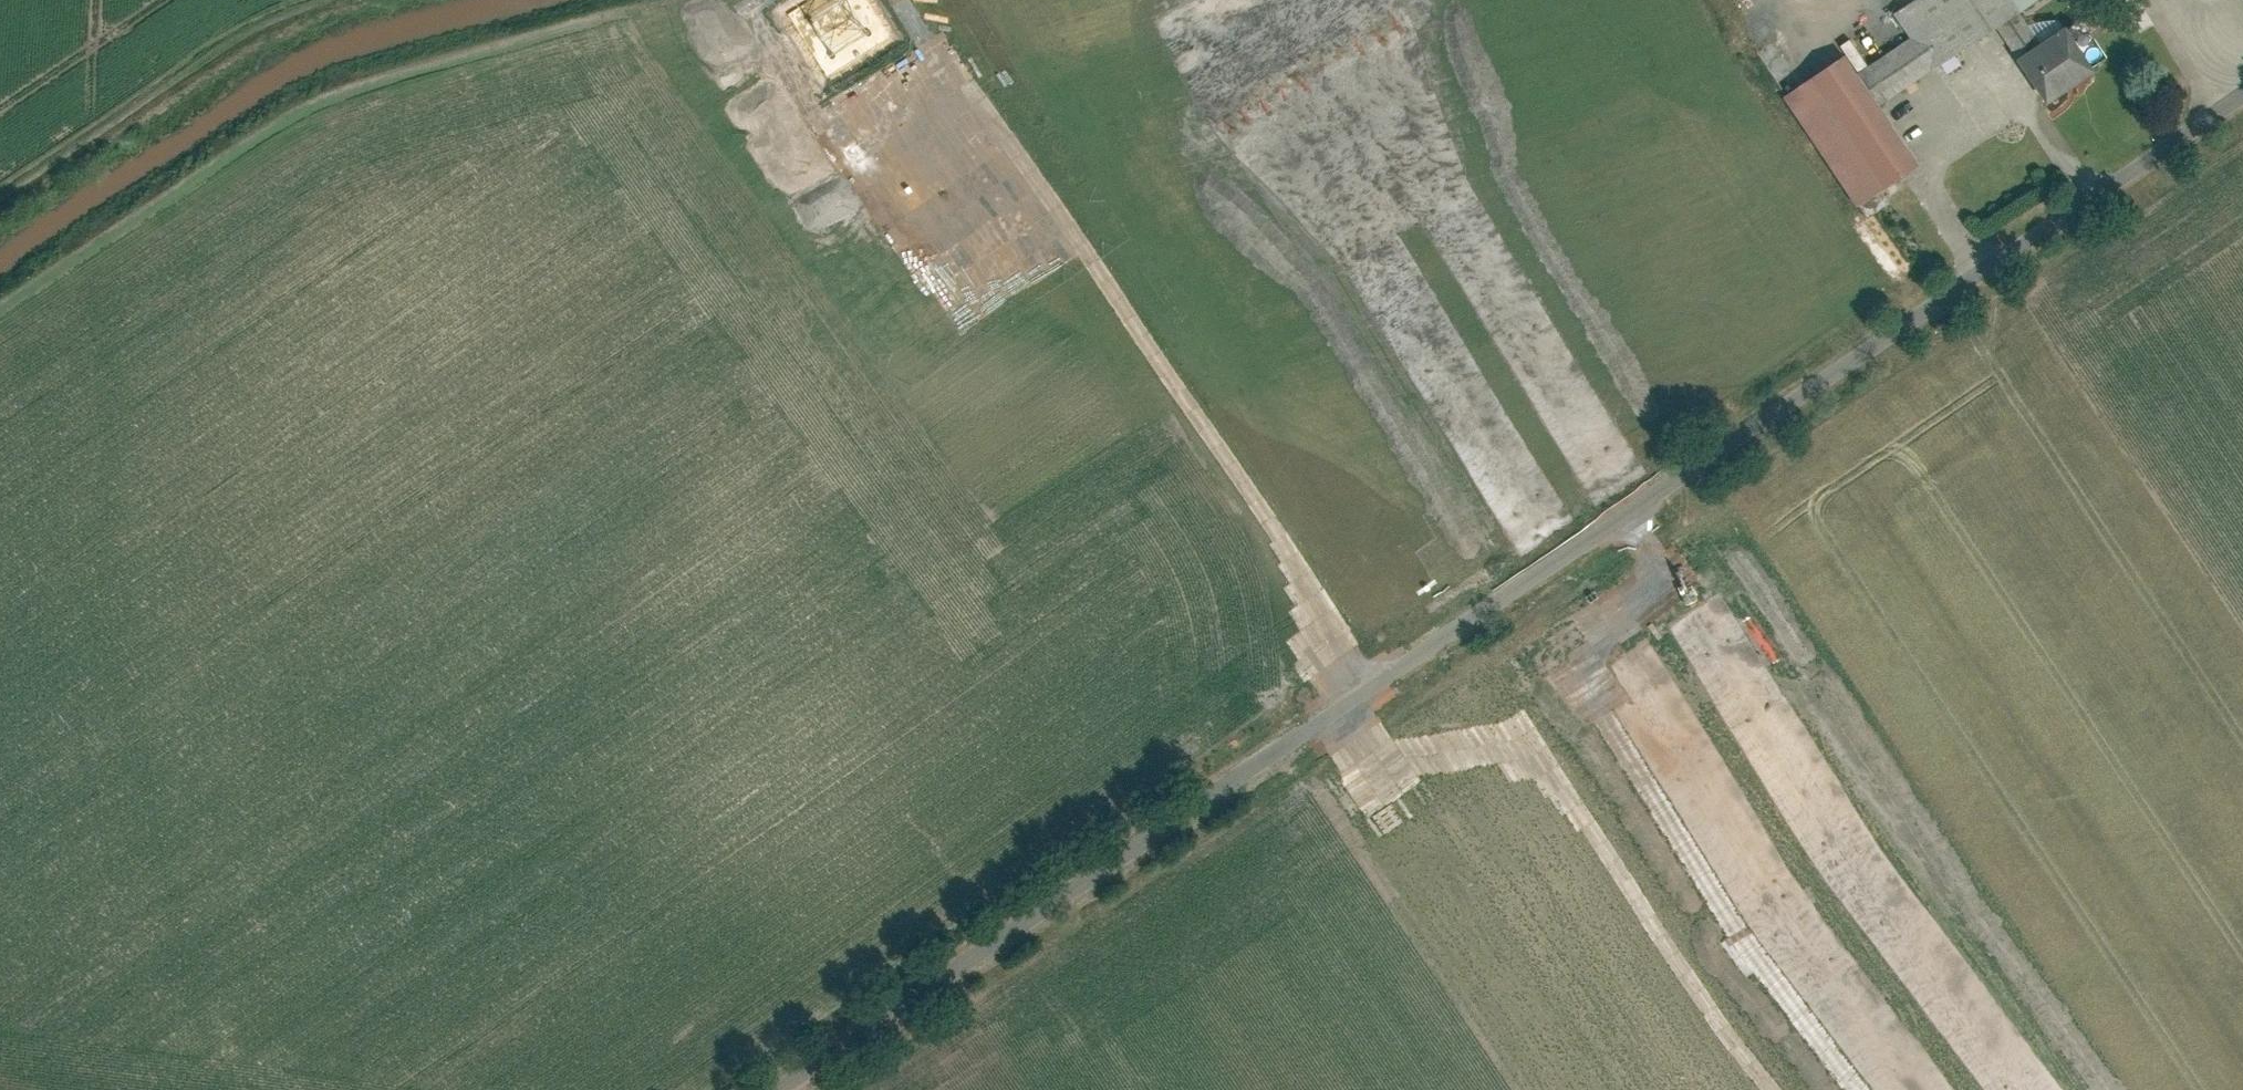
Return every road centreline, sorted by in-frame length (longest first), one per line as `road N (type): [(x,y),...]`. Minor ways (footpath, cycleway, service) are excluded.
road 1 (unclassified): [(759,1089),(2242,85)]

